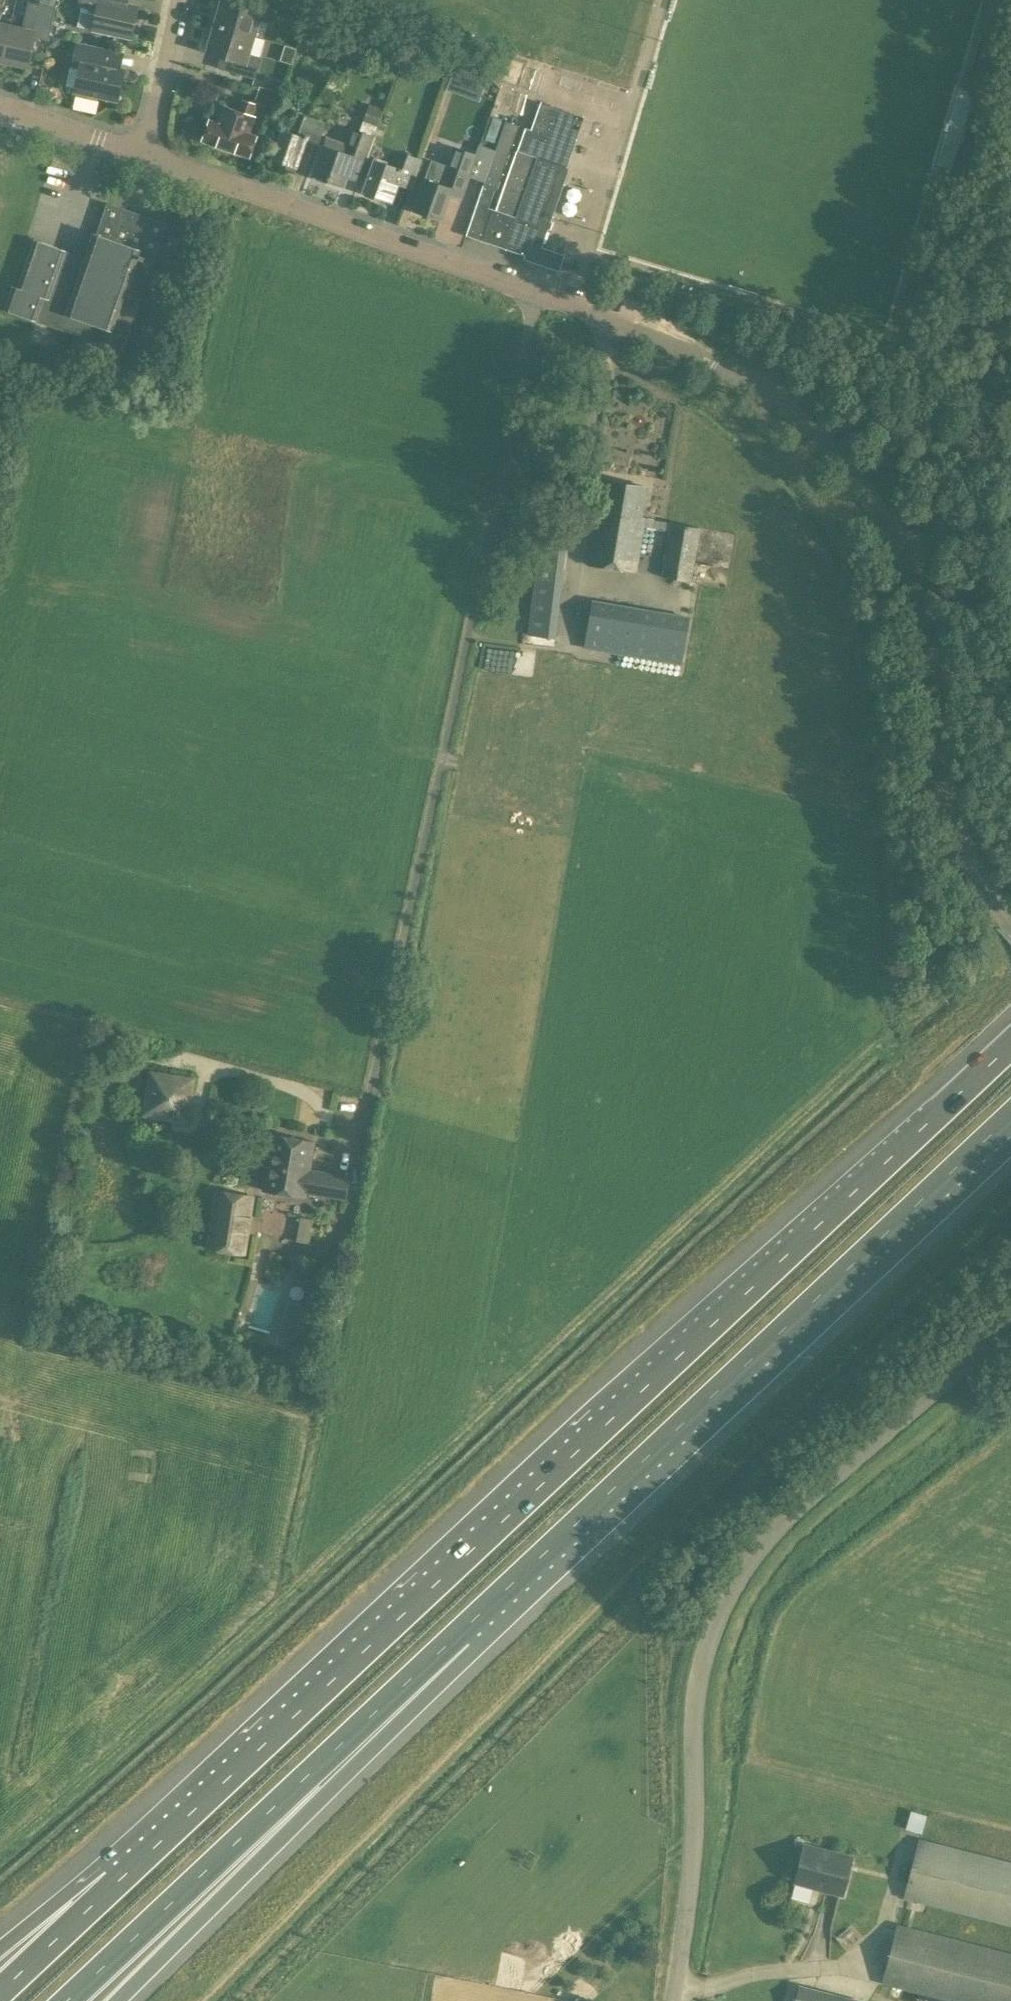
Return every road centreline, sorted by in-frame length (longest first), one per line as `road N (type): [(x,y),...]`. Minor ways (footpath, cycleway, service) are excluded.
road 1 (unclassified): [(1010,924),(960,845),(917,584),(858,478),(811,428),(714,363),(633,329),(145,155)]
road 2 (motorway): [(1010,1047),(116,1883)]
road 3 (unclassified): [(673,2000),(696,1845),(702,1661),(722,1602),(787,1516),(1010,1325)]
road 4 (motorway): [(457,1639),(1010,1117)]
road 5 (motorway): [(74,2000),(457,1639)]
road 6 (motorway): [(120,2000),(282,1837),(457,1639)]
road 7 (motorway): [(116,1883),(0,1992)]
road 8 (unclassified): [(145,155),(178,0)]
road 9 (unclassified): [(145,155),(0,105)]
road 10 (motorway): [(116,1883),(0,1950)]

